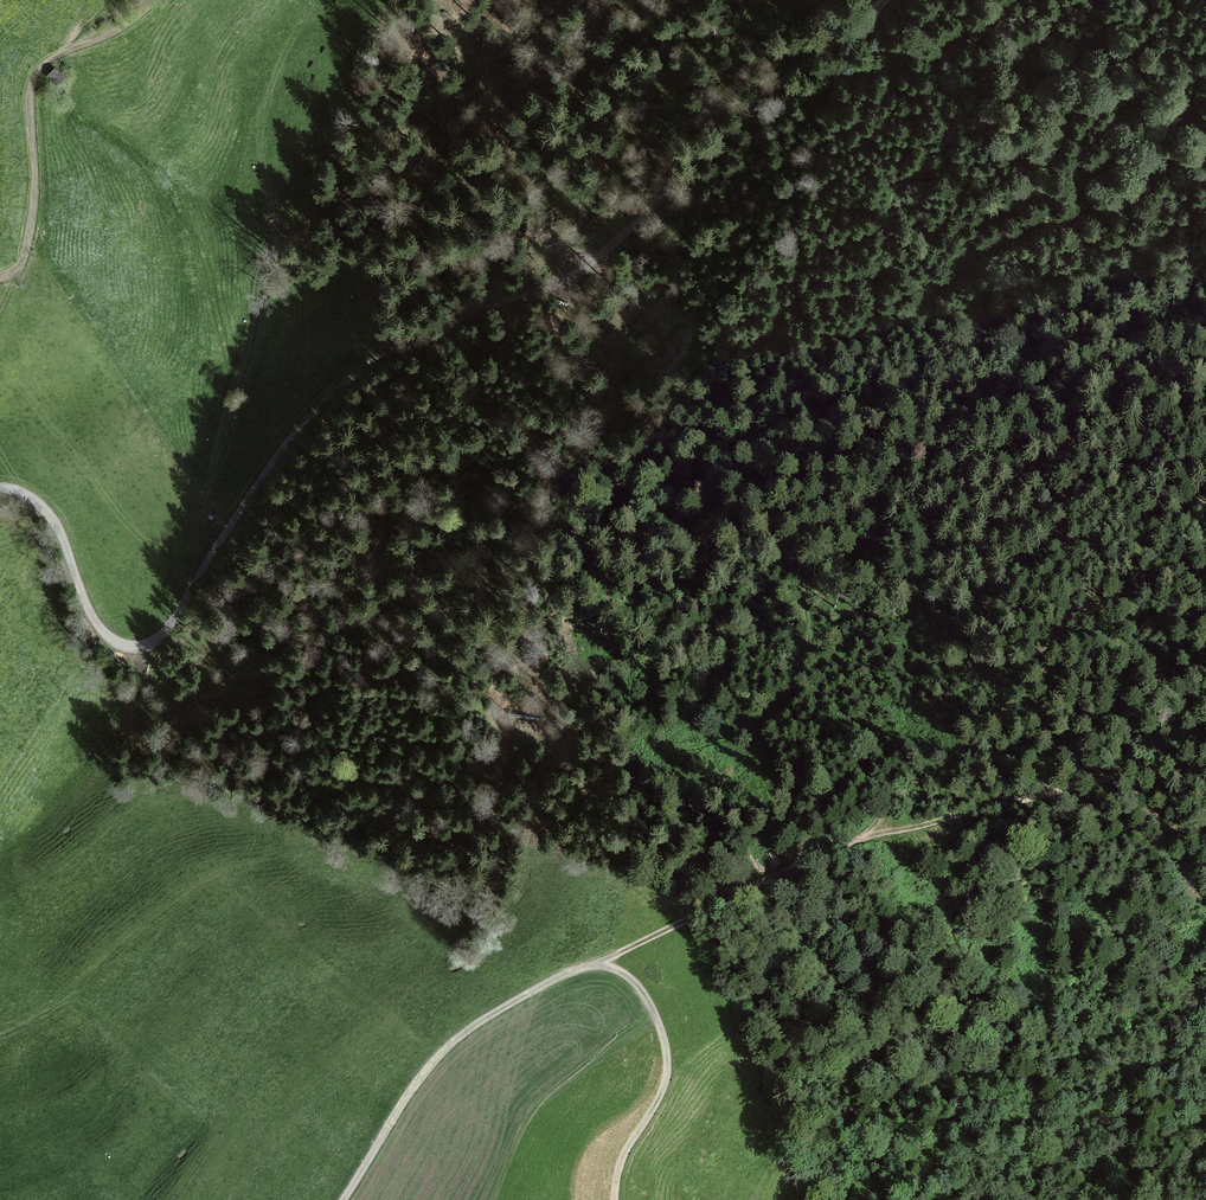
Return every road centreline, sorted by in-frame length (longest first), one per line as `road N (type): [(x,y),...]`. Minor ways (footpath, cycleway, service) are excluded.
road 1 (track): [(417,1082),(419,1055),(444,998),(527,847),(544,778),(567,732),(593,721),(667,747),(698,746),(755,725),(789,691),(809,630),(802,506),(811,471),(845,391),(894,323),(1018,229),(1150,183),(1205,131)]
road 2 (track): [(0,485),(31,495),(57,522),(105,631),(145,642),(169,623),(281,449),(332,392),(390,352),(602,253),(765,95),(885,0)]
road 3 (track): [(594,965),(891,830),(1137,772),(1205,746)]
road 4 (track): [(815,859),(970,742),(1090,614),(1205,525)]
road 5 (track): [(1205,824),(1132,879),(1053,978),(1000,1063),(959,1108),(933,1199)]
road 6 (track): [(0,280),(21,269),(28,252),(37,187),(35,78),(60,54),(109,34),(157,0)]
road 7 (track): [(728,901),(639,850),(569,761),(562,738)]

